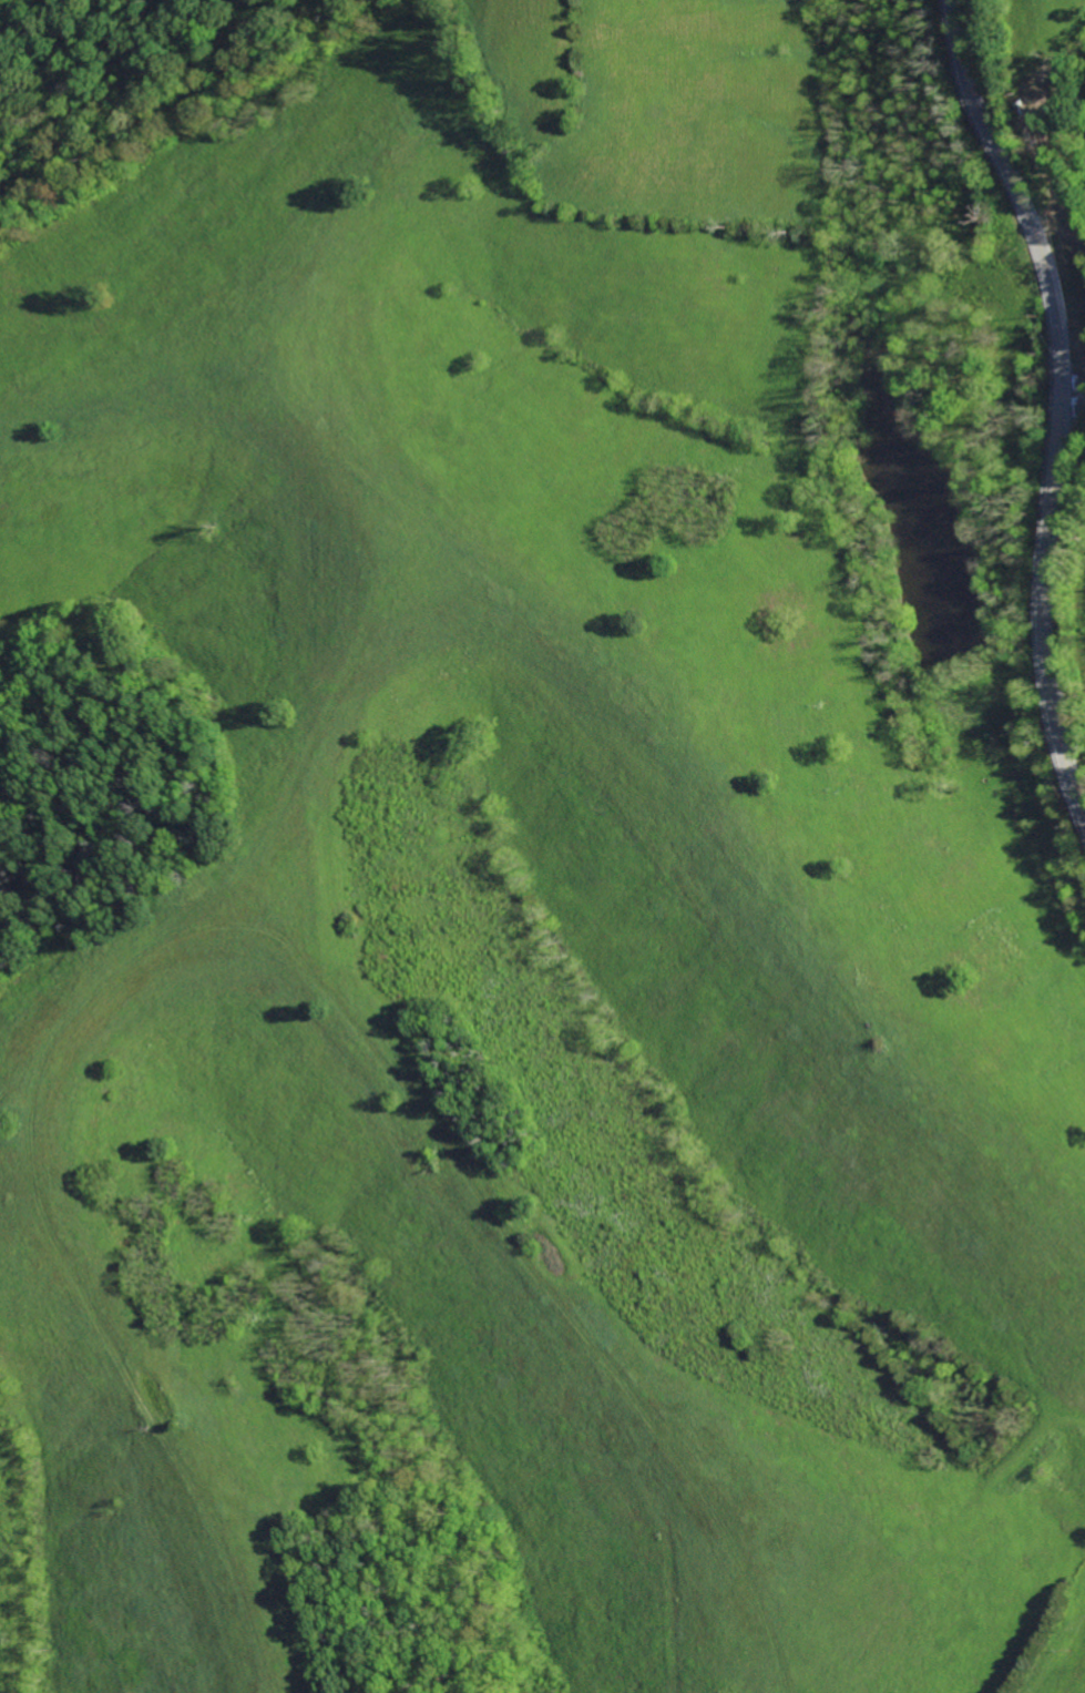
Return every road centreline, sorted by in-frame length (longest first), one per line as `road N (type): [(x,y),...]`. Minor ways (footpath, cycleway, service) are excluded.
road 1 (primary): [(1084,822),(1052,715),(1042,644),(1061,421),(1058,316),(1036,231),(970,88),(951,0)]

